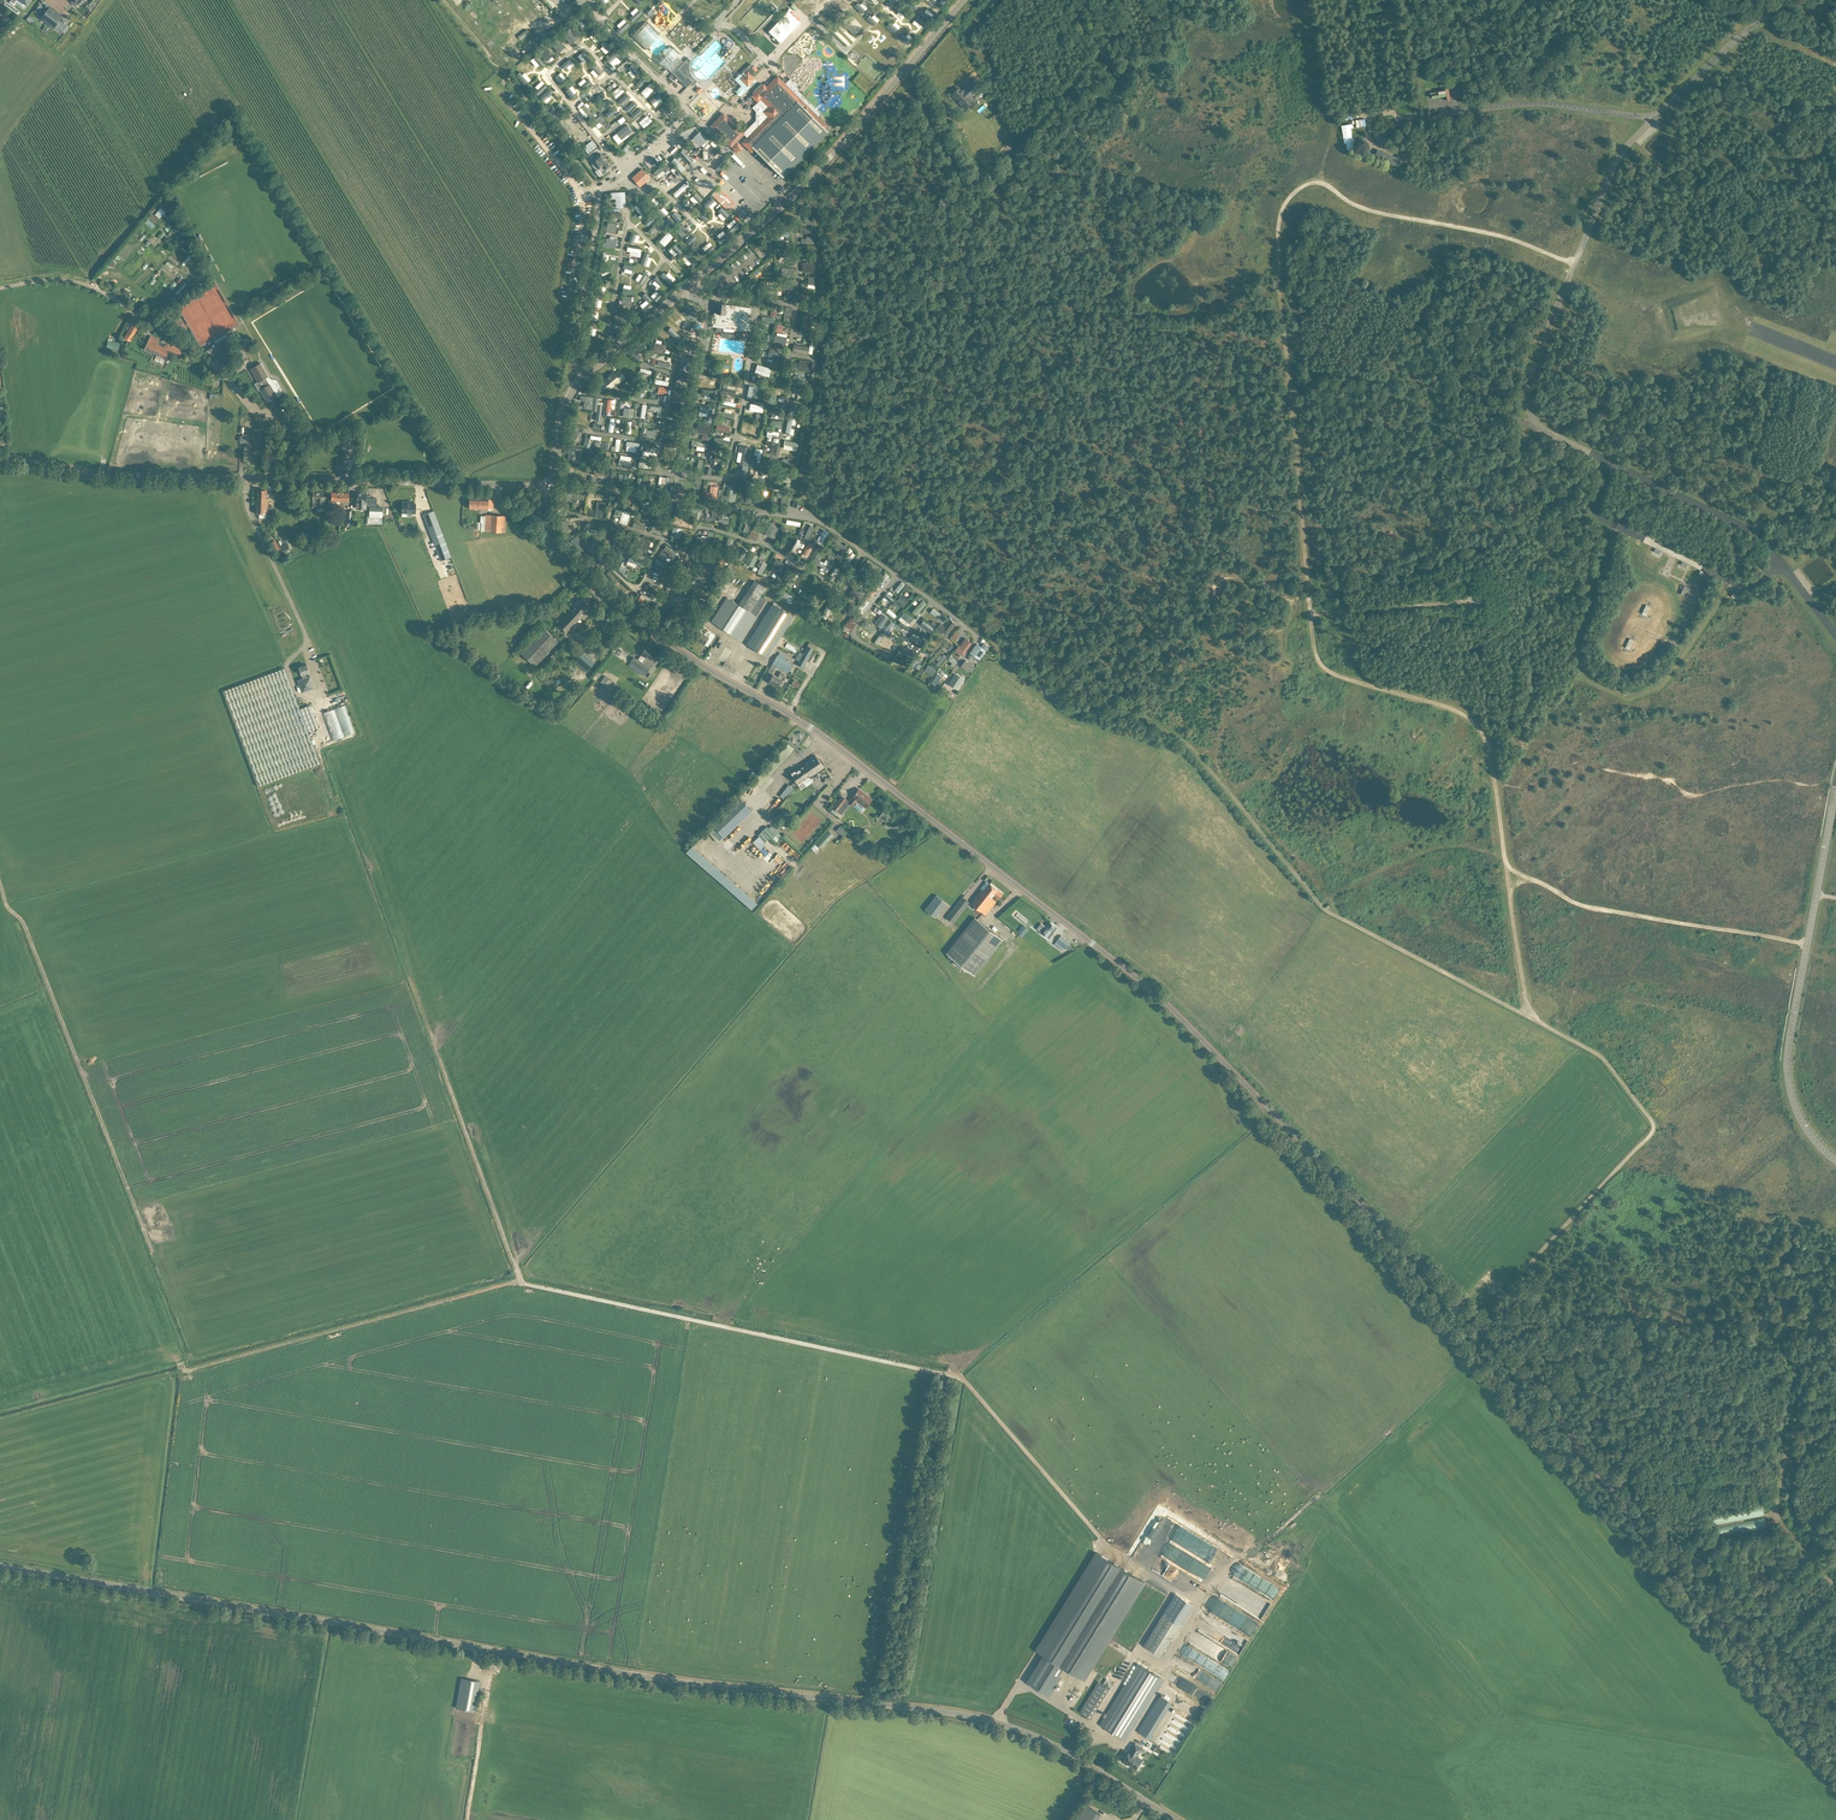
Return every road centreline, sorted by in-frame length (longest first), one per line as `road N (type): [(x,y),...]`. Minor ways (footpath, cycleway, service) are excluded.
road 1 (tertiary): [(1835,1755),(1687,1588),(1541,1395),(1168,1005),(827,738),(606,597),(548,537),(550,486)]
road 2 (track): [(830,299),(802,473),(813,508),(990,638),(1064,707),(1135,714),(1190,745),(1328,912),(1601,1056),(1651,1119),(1652,1133),(1523,1271)]
road 3 (track): [(1574,265),(1499,234),(1365,208),(1319,182),(1303,185),(1283,205),(1279,264),(1315,651),(1336,675),(1440,705),(1477,727),(1515,872),(1583,905),(1808,944)]
road 4 (tertiary): [(1176,1819),(1055,1745),(973,1716),(653,1678),(0,1565)]
road 5 (tertiary): [(584,376),(799,190),(964,0)]
road 6 (unclassified): [(1600,458),(1536,427),(1528,376),(1622,147),(1659,116)]
road 7 (track): [(0,886),(22,922),(151,1247)]
road 8 (unclassified): [(1835,786),(1788,1050),(1797,1107),(1835,1159)]
road 9 (residential): [(269,479),(271,435),(220,371),(93,287),(49,280),(0,288)]
road 10 (unclassified): [(1367,116),(1372,148),(1405,121),(1522,105),(1659,116)]
road 11 (tertiary): [(550,486),(269,479)]
road 12 (unclassified): [(1600,458),(1602,519),(1736,583),(1756,581),(1779,562)]
road 13 (tertiary): [(248,478),(111,474),(0,458)]
road 14 (track): [(955,1370),(1103,1543)]
road 15 (track): [(569,294),(580,197),(503,97)]
road 16 (unclassified): [(1779,562),(1757,536),(1600,458)]
road 17 (unclassified): [(592,182),(599,208),(574,354),(584,376)]
road 18 (track): [(789,515),(816,363),(789,356)]
road 19 (track): [(1169,1582),(1260,1548),(1321,1494)]
road 20 (unclassified): [(305,645),(248,507),(248,478)]
road 21 (unclassified): [(1659,116),(1787,0)]
road 22 (track): [(1319,182),(1334,131),(1311,24)]
road 23 (track): [(1506,860),(1529,1017)]

